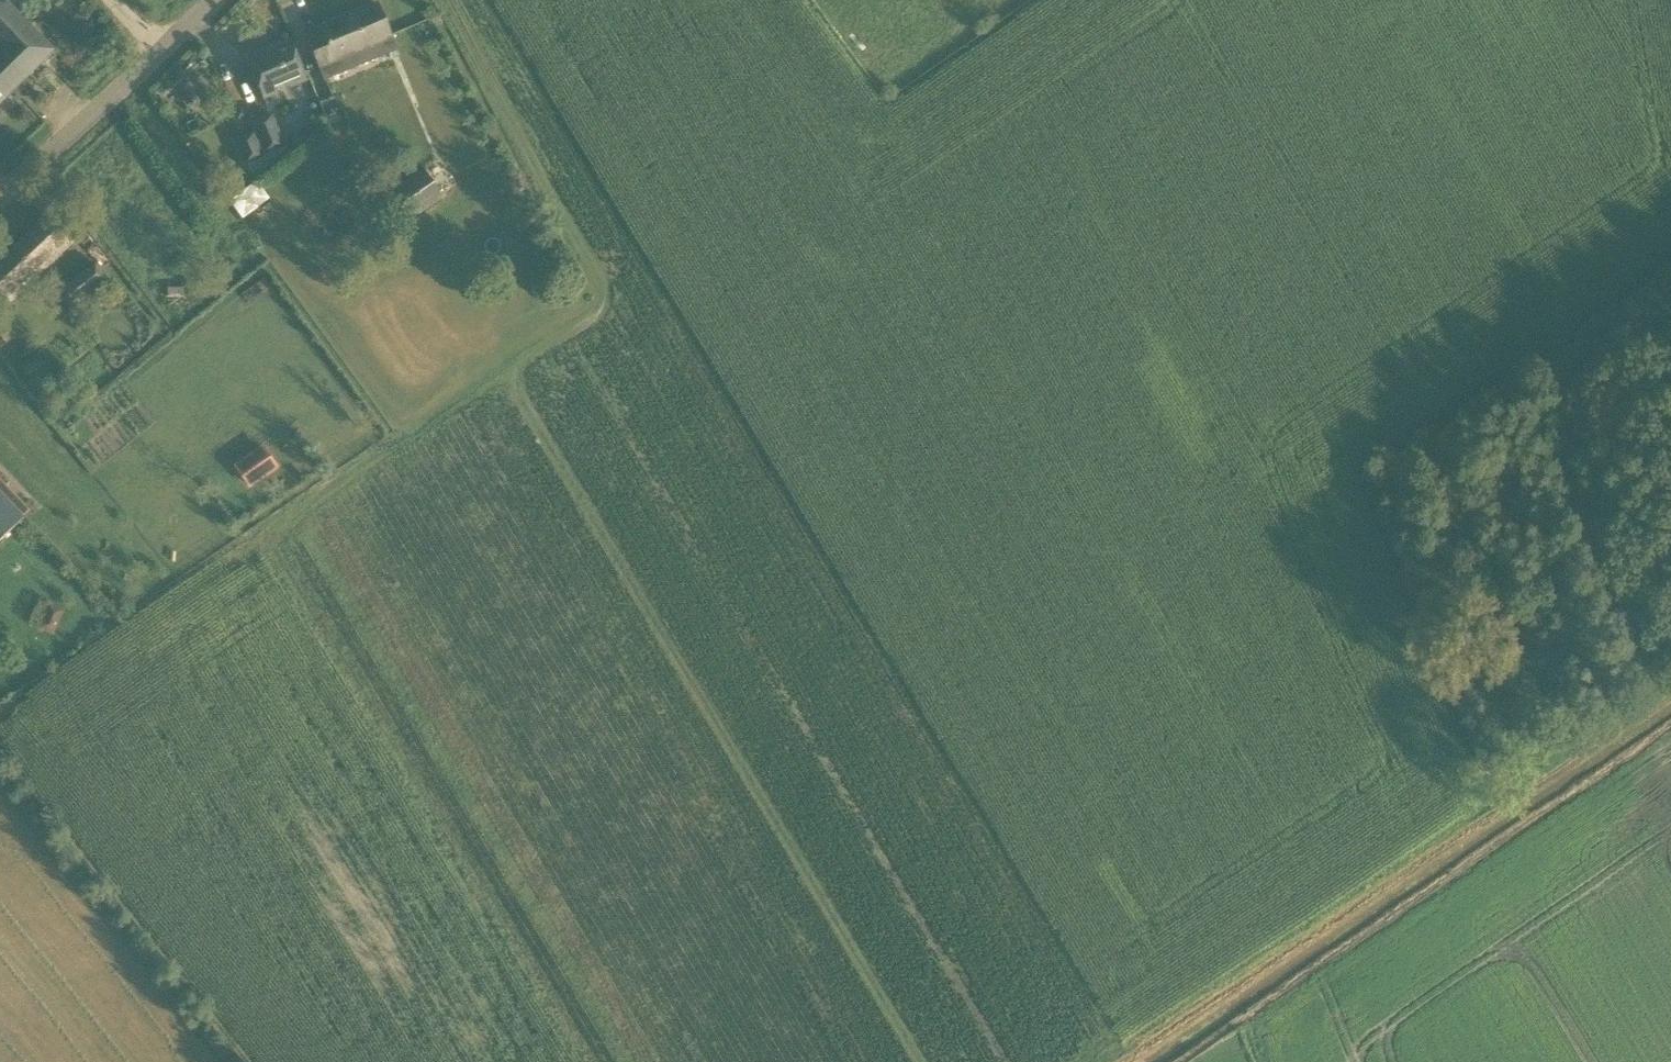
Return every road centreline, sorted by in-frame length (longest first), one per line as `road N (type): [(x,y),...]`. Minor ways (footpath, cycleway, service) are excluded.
road 1 (unclassified): [(0,223),(232,0)]

